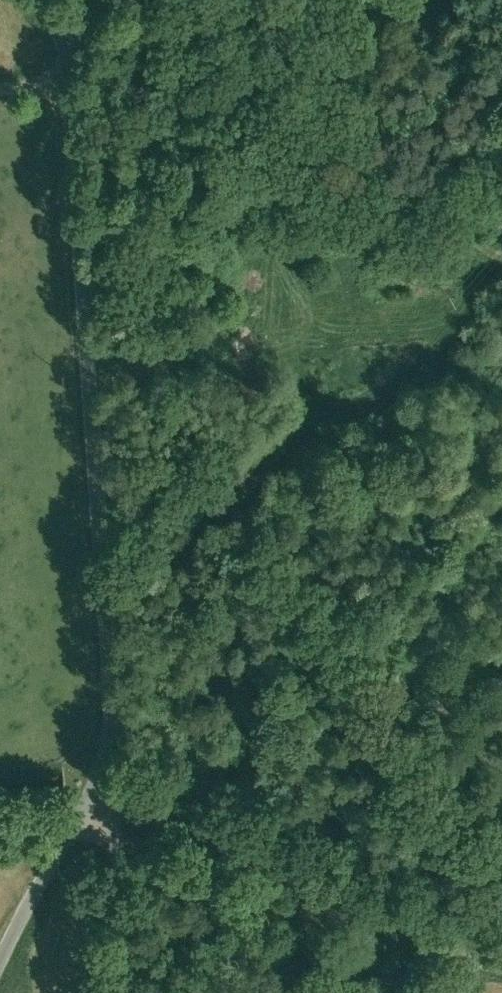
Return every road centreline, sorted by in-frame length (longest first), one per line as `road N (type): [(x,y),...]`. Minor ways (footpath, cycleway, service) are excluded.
road 1 (unclassified): [(110,796),(118,703),(85,149),(66,45)]
road 2 (track): [(501,935),(481,947),(169,801),(110,796)]
road 3 (track): [(85,149),(493,259)]
road 4 (unclassified): [(0,974),(86,814),(110,796)]
road 5 (unclassified): [(110,796),(124,992)]

